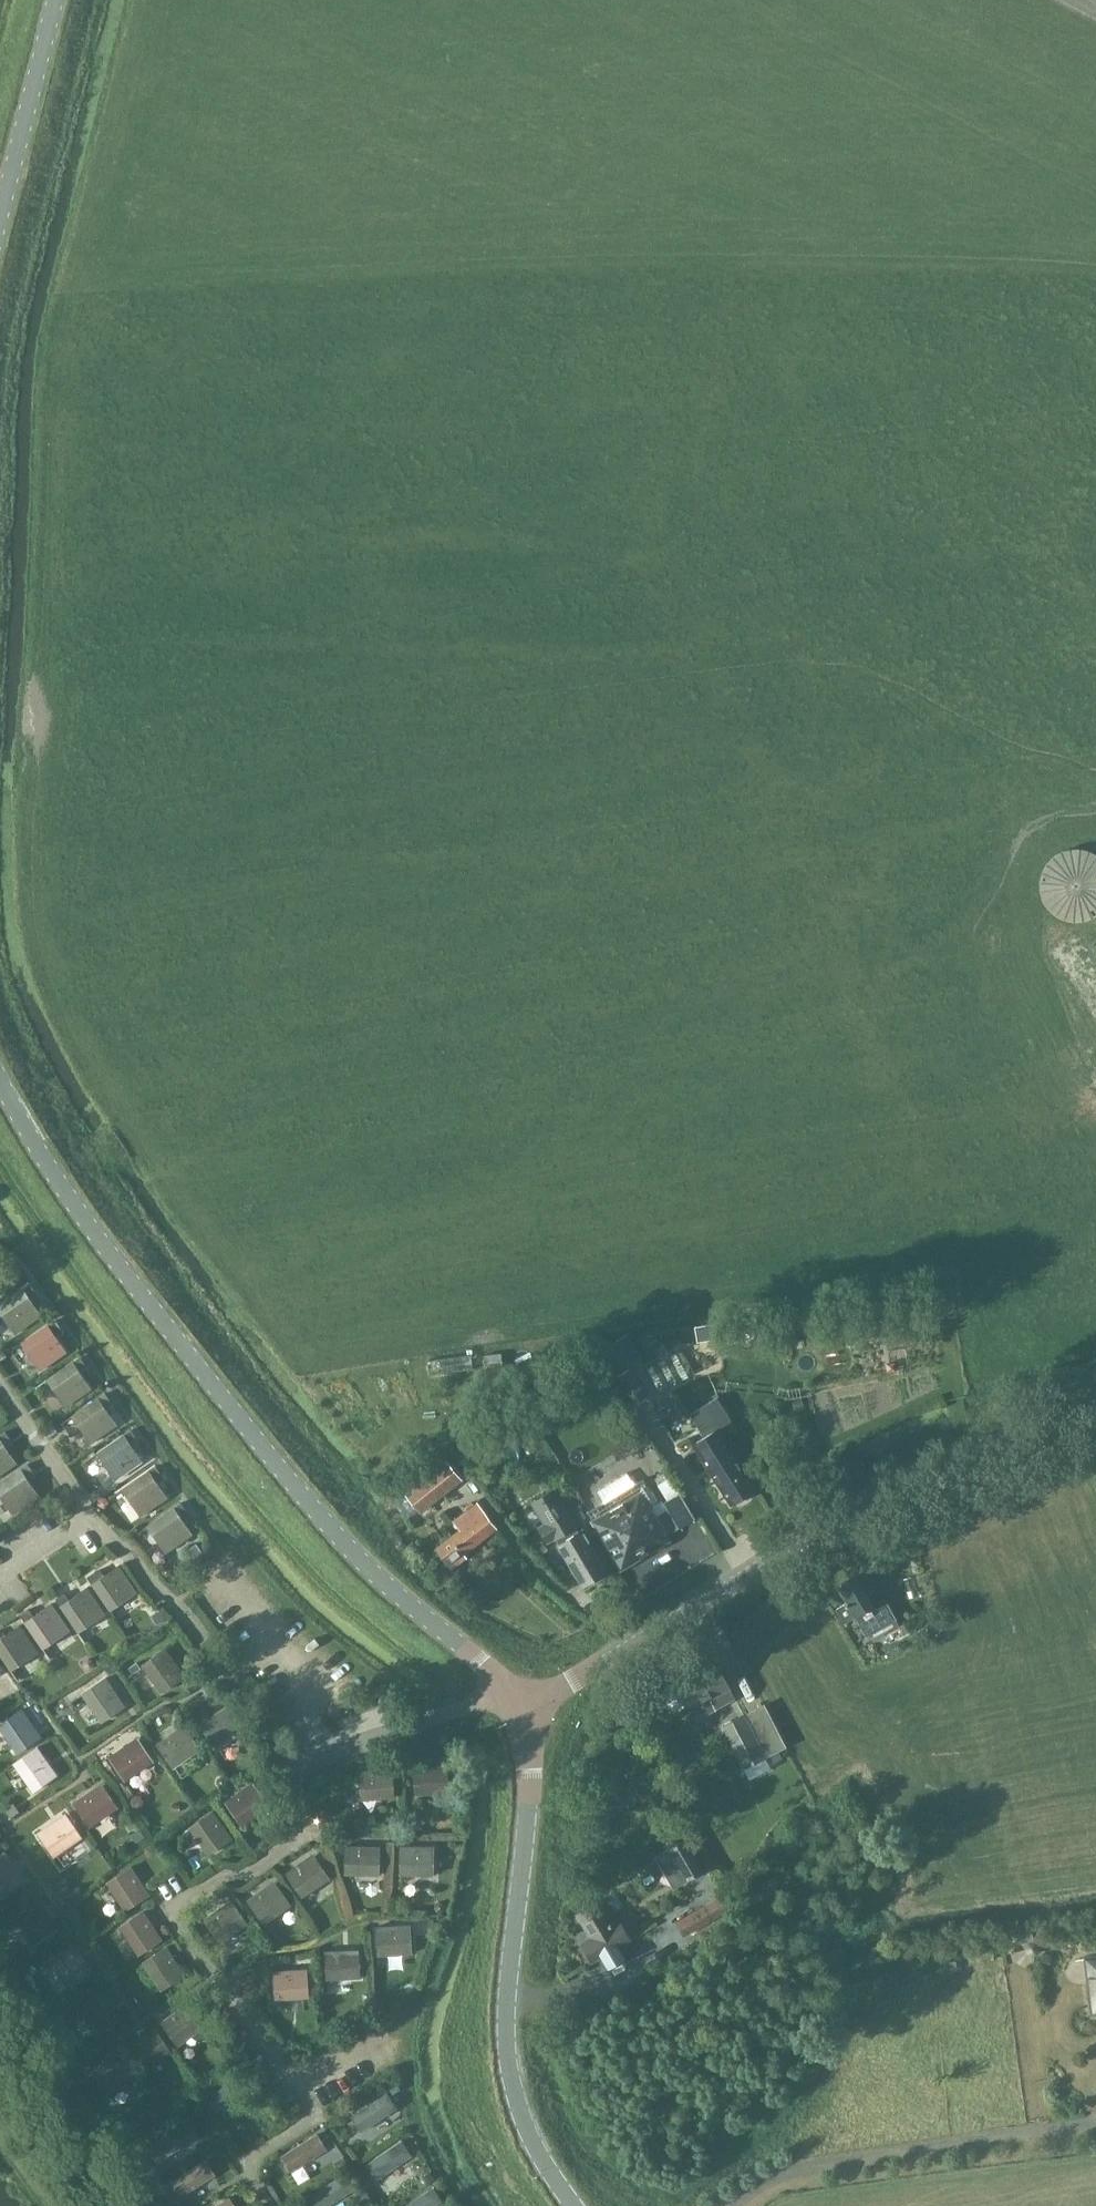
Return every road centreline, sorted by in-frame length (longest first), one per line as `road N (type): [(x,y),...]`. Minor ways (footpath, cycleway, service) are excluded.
road 1 (tertiary): [(525,1710),(336,1537),(180,1348),(0,1089)]
road 2 (tertiary): [(525,1710),(868,1498),(1095,1408)]
road 3 (tertiary): [(574,2205),(522,2121),(508,2058),(531,1755),(525,1710)]
road 4 (tertiary): [(0,211),(56,0)]

